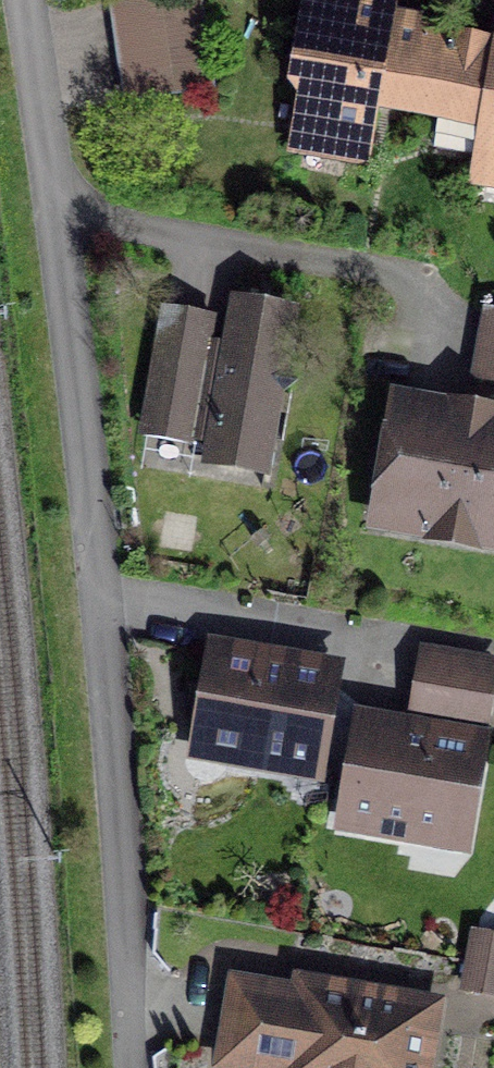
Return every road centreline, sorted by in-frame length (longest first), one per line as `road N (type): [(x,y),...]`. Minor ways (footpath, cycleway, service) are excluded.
road 1 (residential): [(29,0),(101,593),(132,1067)]

